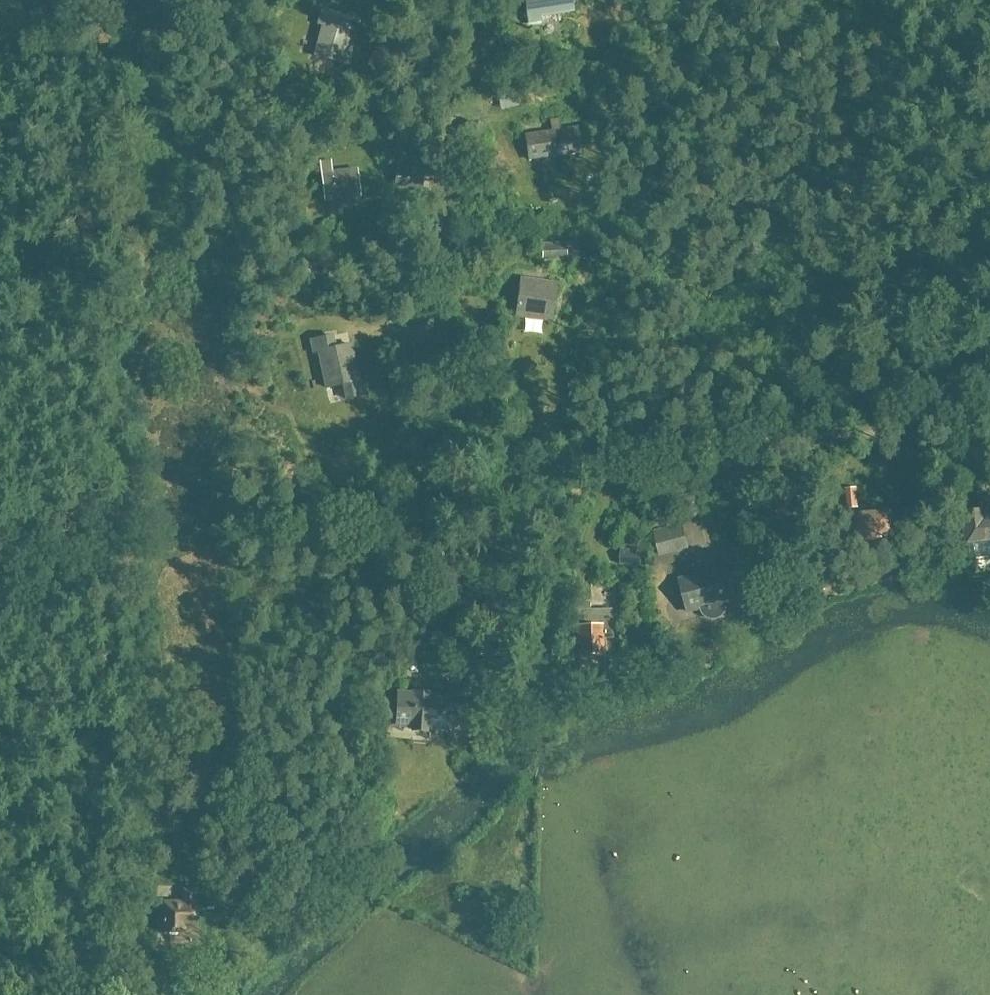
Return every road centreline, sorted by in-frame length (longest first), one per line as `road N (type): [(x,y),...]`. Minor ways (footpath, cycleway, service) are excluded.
road 1 (track): [(418,504),(724,440),(849,439),(950,417)]
road 2 (track): [(0,577),(145,552),(275,510),(418,504)]
road 3 (track): [(989,209),(960,414)]

